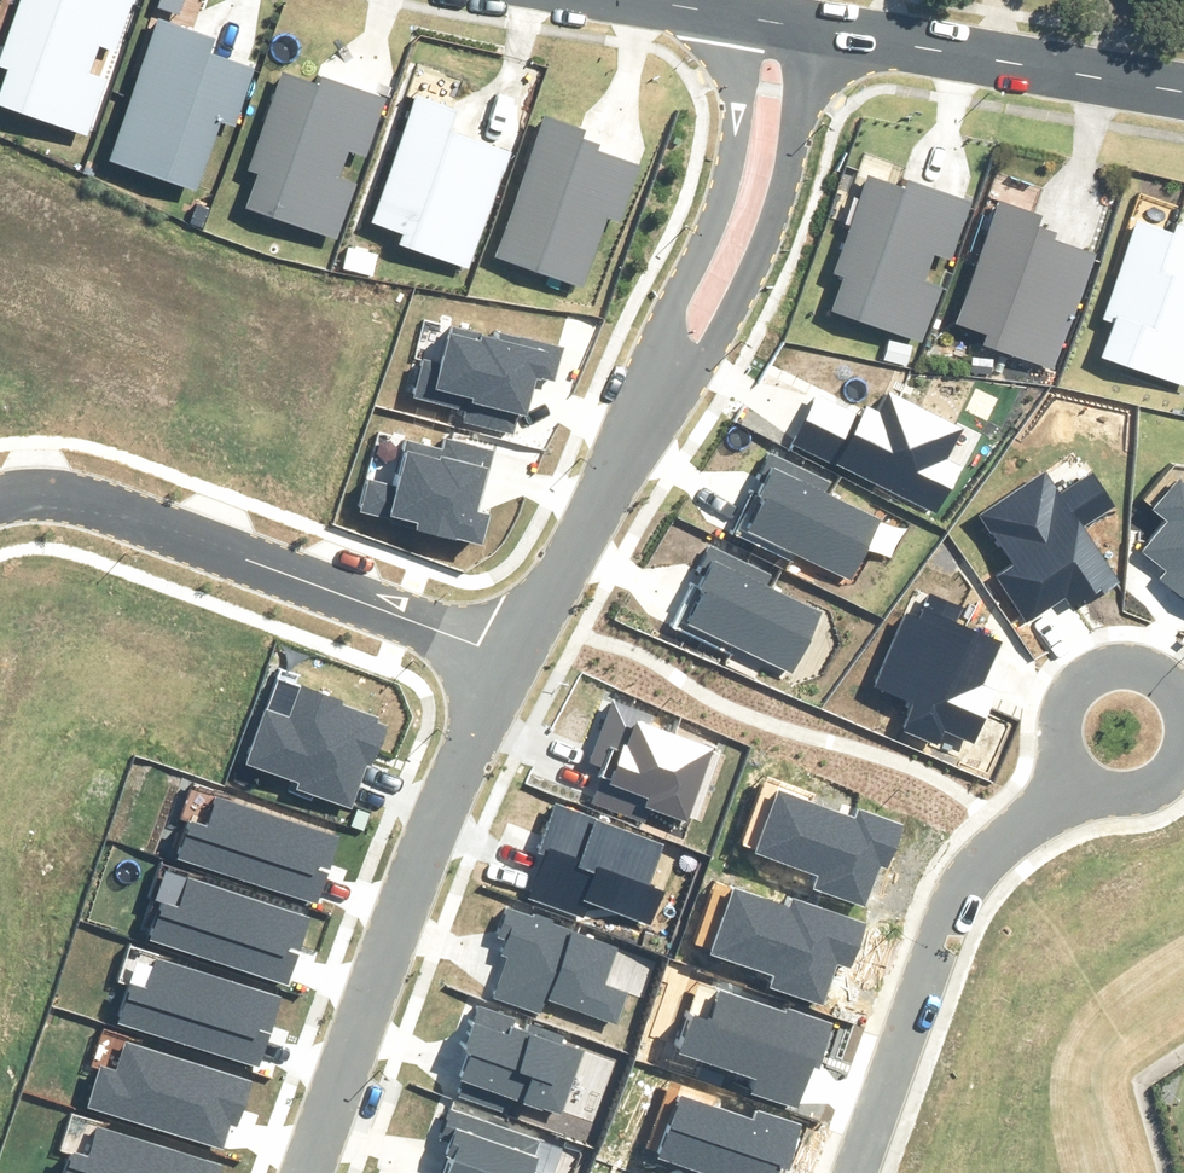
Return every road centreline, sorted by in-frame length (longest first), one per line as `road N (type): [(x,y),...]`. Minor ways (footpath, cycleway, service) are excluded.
road 1 (residential): [(520,657),(428,857),(313,1172)]
road 2 (residential): [(520,657),(60,499),(0,498)]
road 3 (residential): [(860,1172),(945,934),(980,878),(1077,780)]
road 4 (residential): [(814,33),(784,188),(753,273),(694,392),(645,436)]
road 5 (residential): [(645,436),(654,381),(721,205),(740,100),(737,18)]
road 6 (residential): [(1183,94),(814,33)]
road 7 (residential): [(645,436),(520,657)]
road 8 (residential): [(1077,780),(1056,747),(1053,723),(1072,679),(1113,655),(1161,662),(1180,677)]
road 9 (residential): [(1183,773),(1152,796),(1129,801),(1077,780)]

